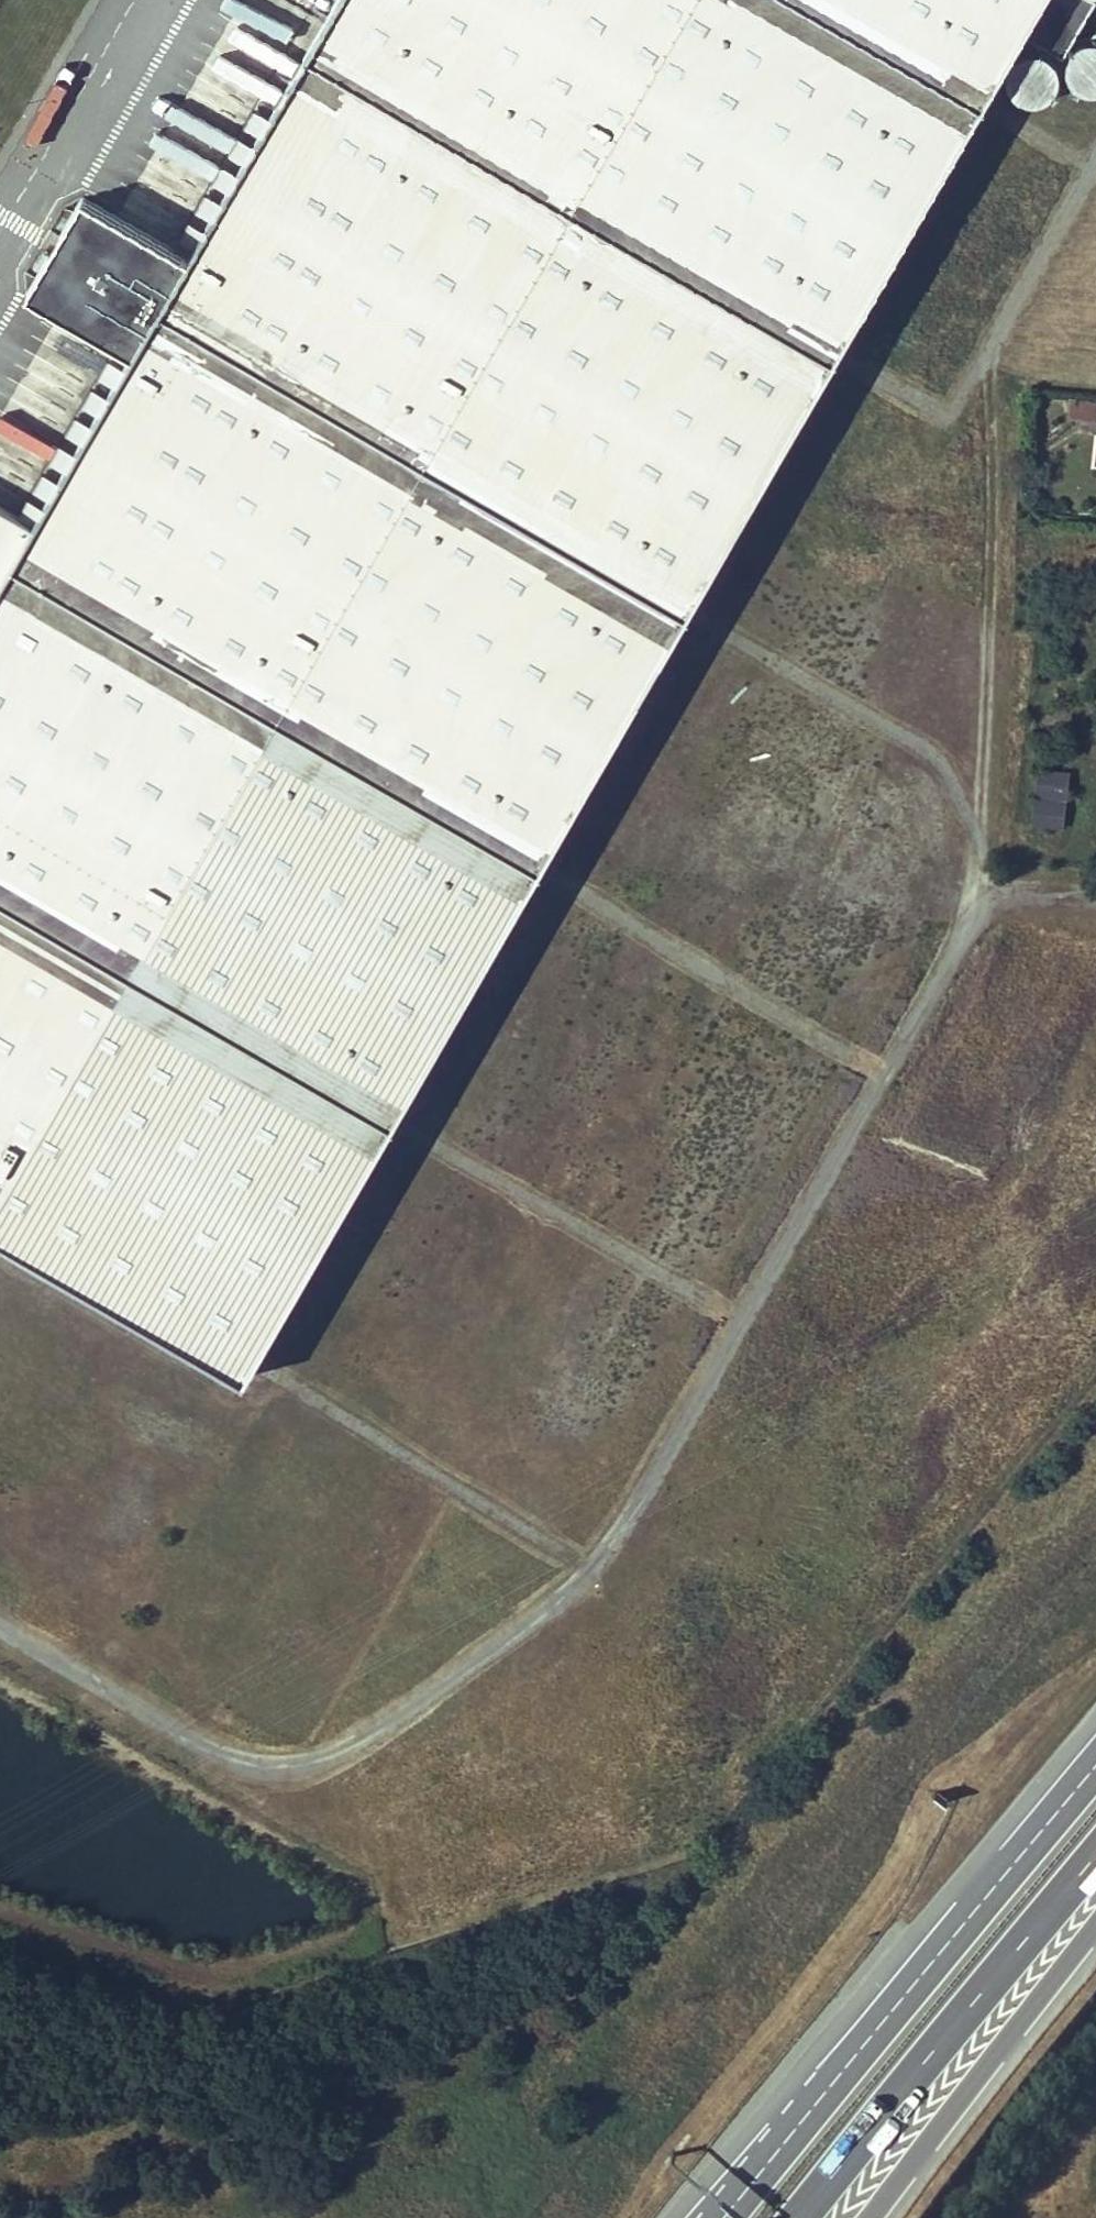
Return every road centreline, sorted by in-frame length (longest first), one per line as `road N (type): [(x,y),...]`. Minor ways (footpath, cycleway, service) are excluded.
road 1 (motorway): [(1095,1768),(727,2217)]
road 2 (track): [(983,854),(995,444),(986,349)]
road 3 (motorway): [(800,2217),(1095,1856)]
road 4 (motorway): [(870,2217),(1095,1928)]

